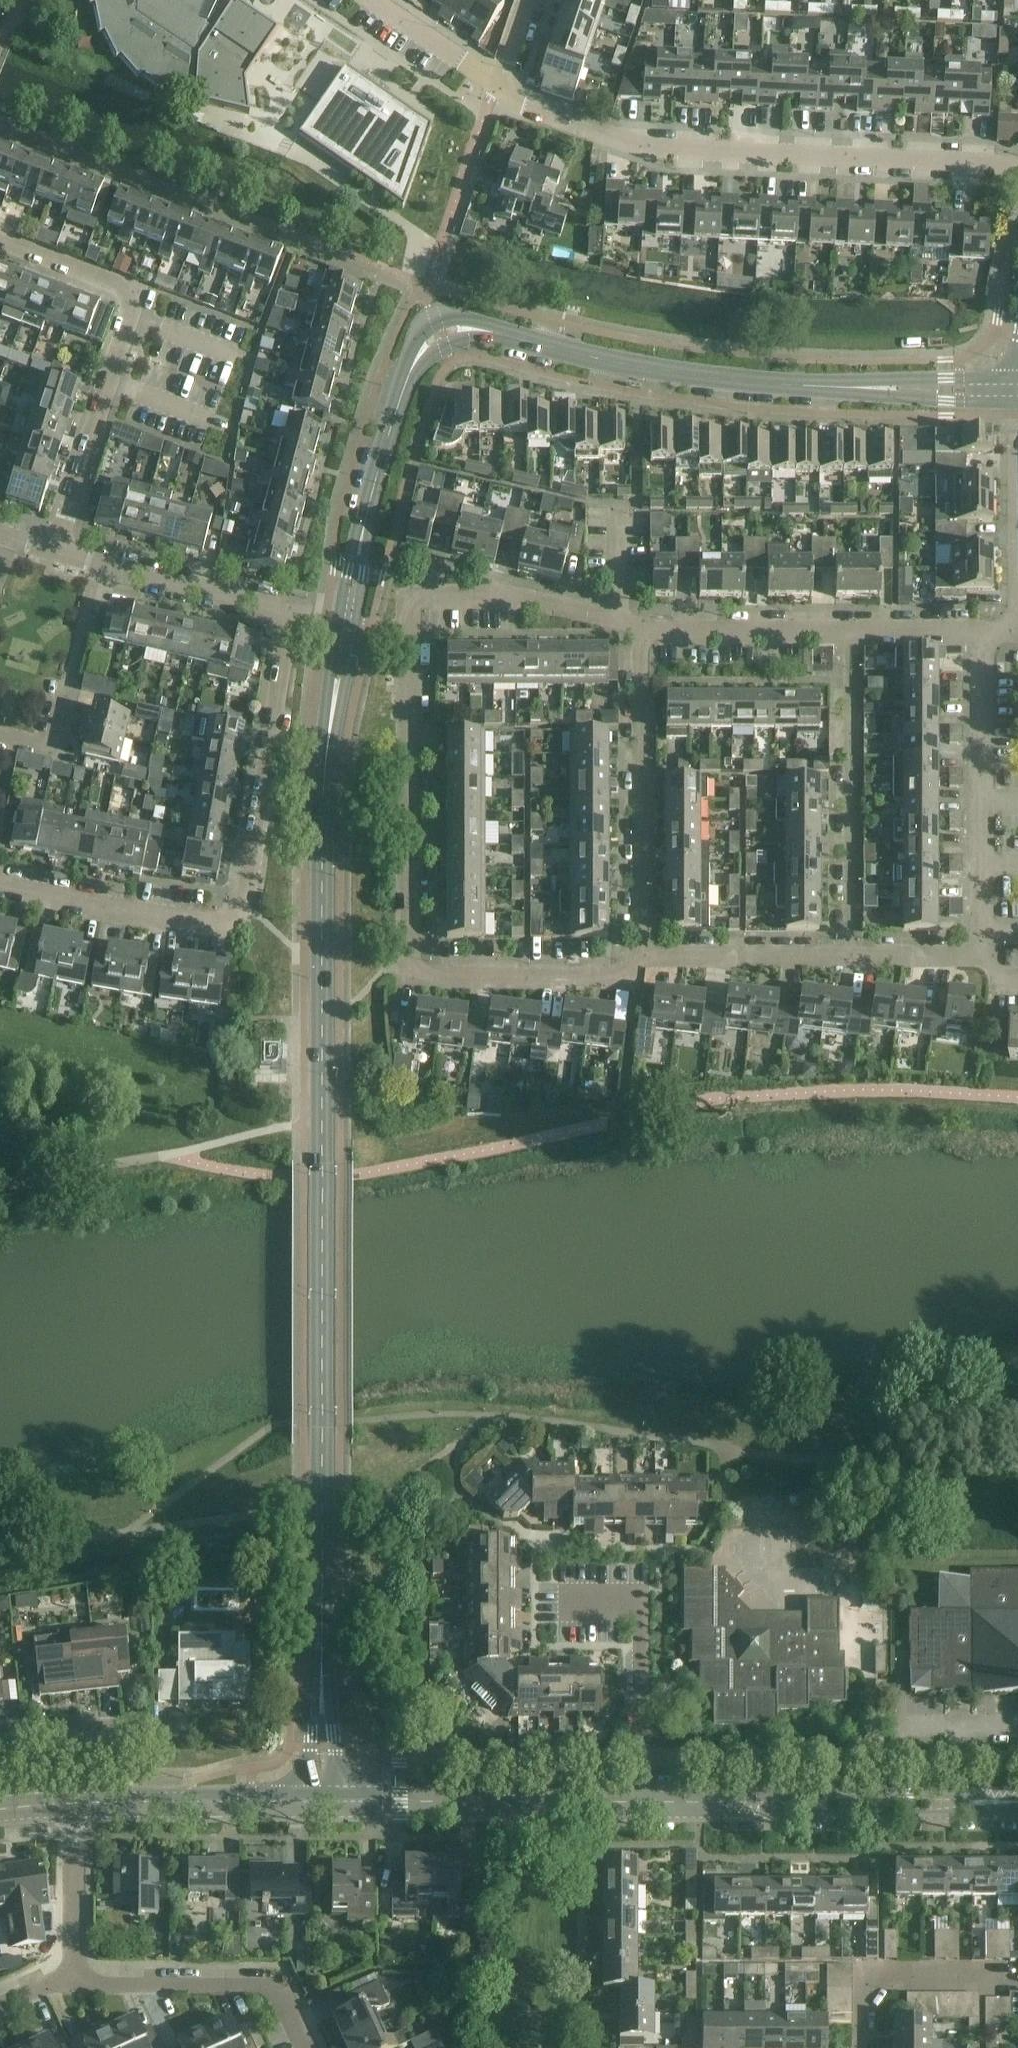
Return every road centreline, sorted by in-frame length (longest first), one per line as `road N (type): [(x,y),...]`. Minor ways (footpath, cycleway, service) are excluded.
road 1 (tertiary): [(322,1801),(322,855),(325,765),(346,624)]
road 2 (tertiary): [(346,624),(367,514),(407,381),(427,346),(453,329),(720,378),(1017,391)]
road 3 (residential): [(639,957),(628,977),(431,977),(405,950),(409,601),(527,599),(618,621)]
road 4 (residential): [(291,611),(246,910),(236,925),(219,933),(0,892)]
road 5 (residential): [(1017,172),(973,160),(651,151),(543,114),(497,84)]
road 6 (residential): [(983,632),(981,956),(849,957)]
road 7 (residential): [(55,553),(133,301),(0,243)]
road 8 (tertiary): [(640,1803),(1017,1803)]
road 9 (residential): [(639,957),(641,627)]
road 10 (residential): [(849,957),(848,632)]
road 11 (tertiary): [(322,1801),(640,1803)]
road 12 (residential): [(640,1803),(642,1602),(559,1602)]
road 13 (residential): [(100,566),(55,752),(0,737)]
road 14 (tertiary): [(79,1804),(322,1801)]
road 15 (residential): [(849,957),(639,957)]
road 16 (residential): [(865,2047),(864,1977),(1002,1978)]
road 17 (residential): [(641,627),(848,632)]
road 18 (residential): [(75,1989),(275,1989)]
road 19 (residential): [(291,611),(100,566)]
road 20 (residential): [(75,1989),(79,1804)]
road 21 (residential): [(497,84),(372,0)]
road 22 (residential): [(0,1735),(141,1730)]
road 23 (residential): [(848,632),(983,632)]

